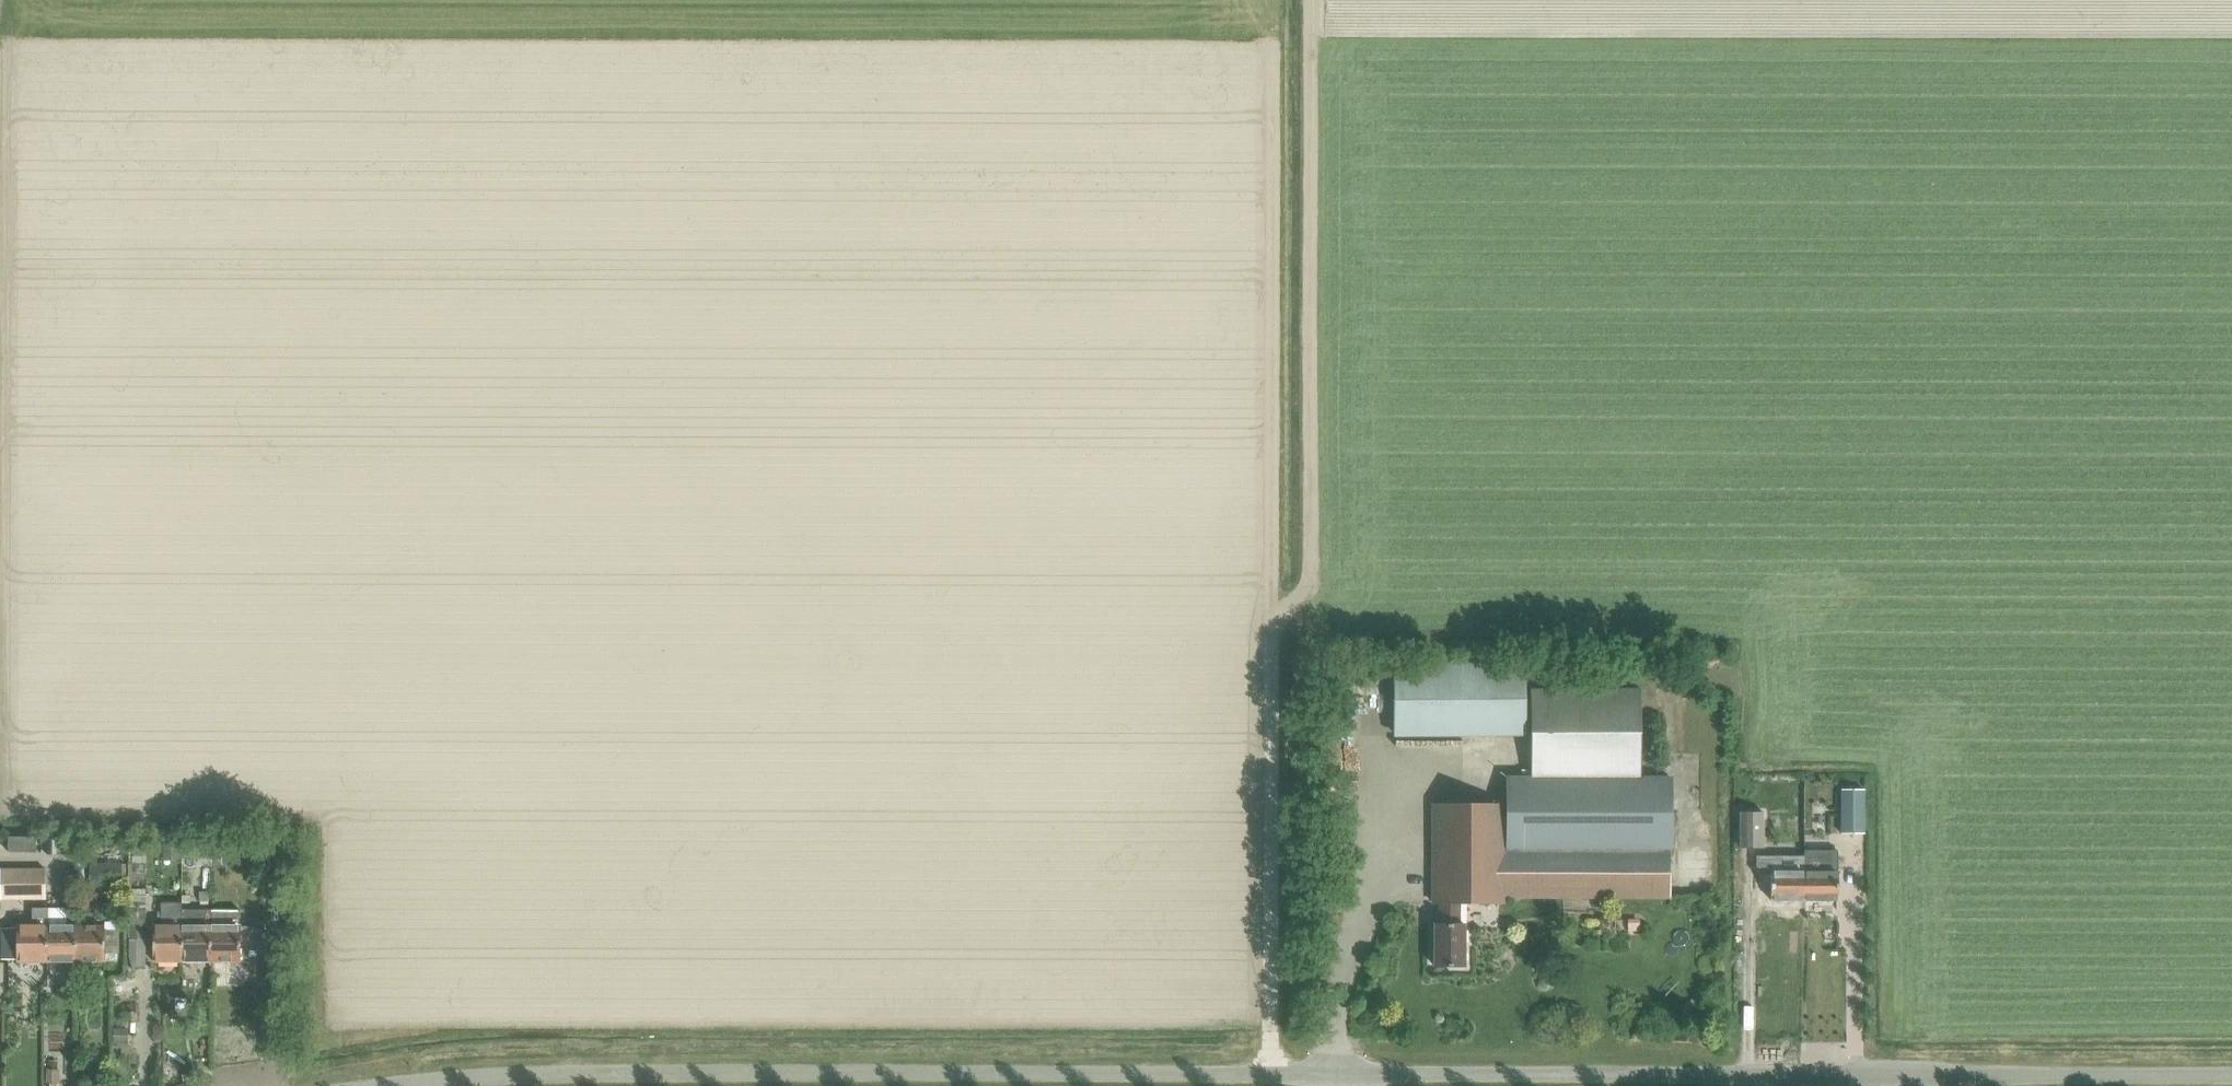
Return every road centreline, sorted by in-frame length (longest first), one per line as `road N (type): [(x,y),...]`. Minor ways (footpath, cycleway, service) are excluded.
road 1 (unclassified): [(380,1085),(684,1073),(2231,1075)]

